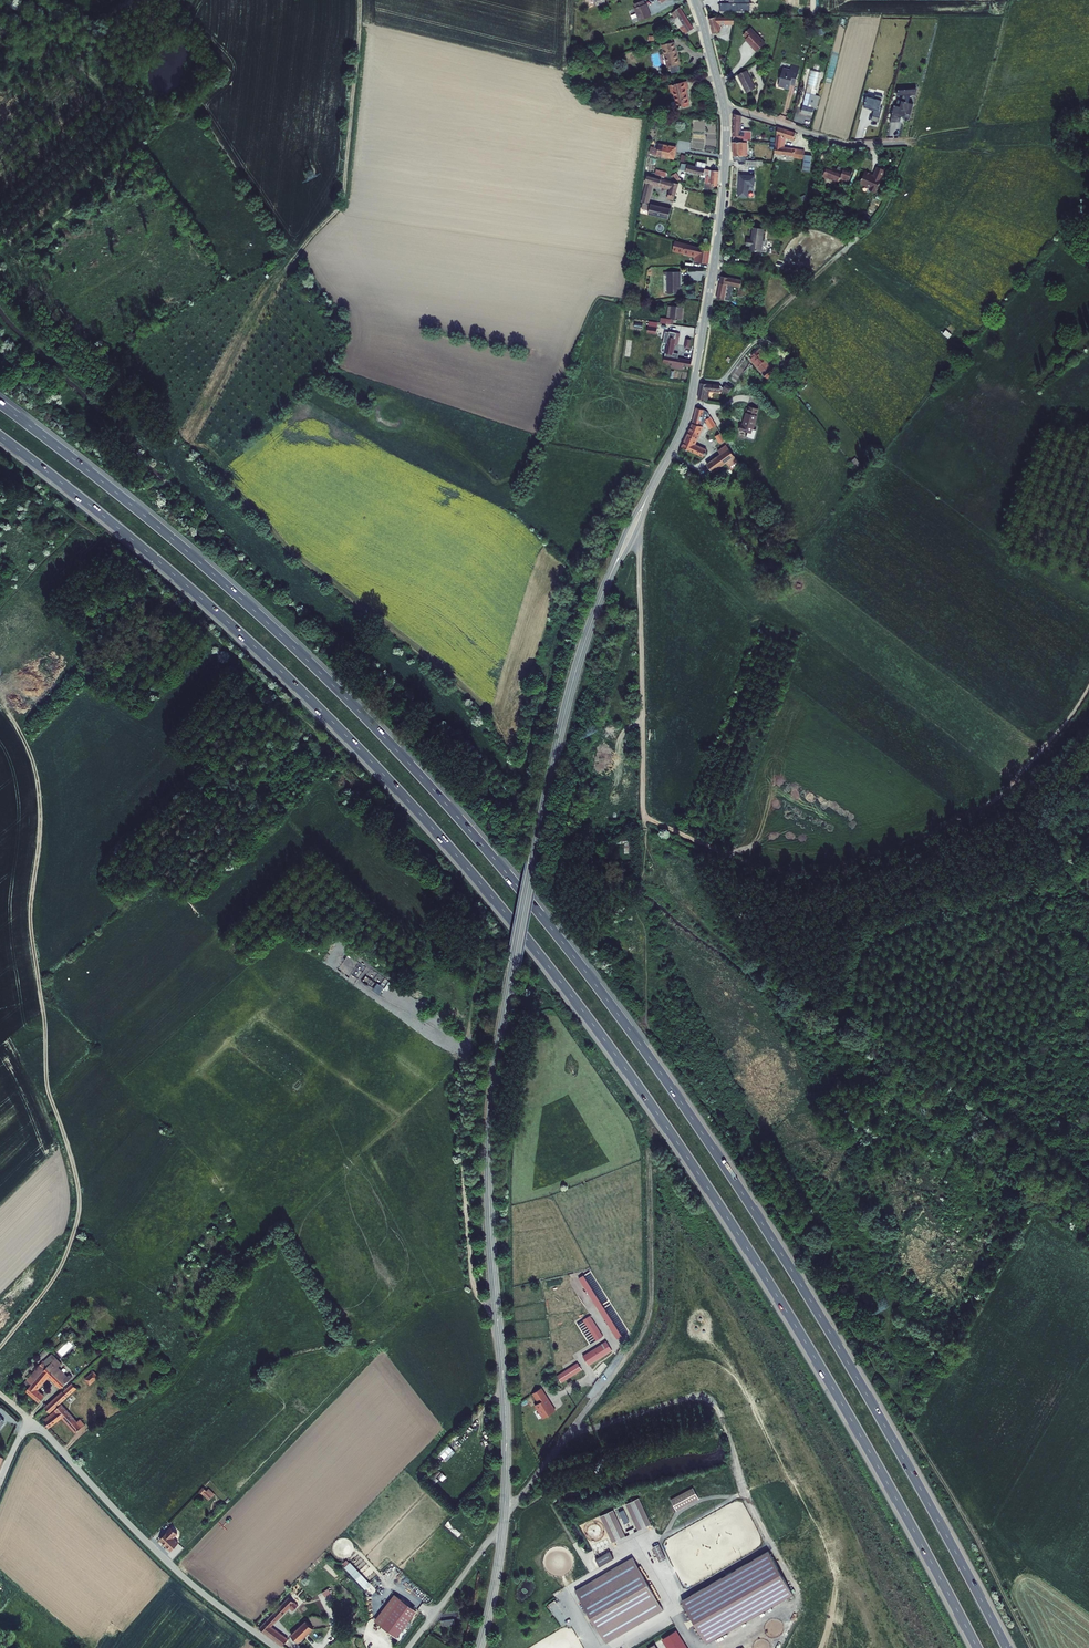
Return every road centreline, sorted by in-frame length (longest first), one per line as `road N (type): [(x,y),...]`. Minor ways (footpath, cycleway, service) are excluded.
road 1 (motorway): [(1007,1647),(791,1268),(679,1099),(548,924),(420,776),(293,647),(146,516),(0,403)]
road 2 (motorway): [(0,436),(277,668),(506,914),(640,1089),(750,1253),(977,1647)]
road 3 (track): [(79,526),(229,647),(487,926),(464,1063),(474,1288),(496,1309)]
road 4 (tertiary): [(505,1508),(489,1193),(493,1099),(564,717),(610,574)]
road 5 (track): [(1026,1647),(876,1381),(649,1028),(646,937),(636,903),(644,879),(644,818)]
road 6 (track): [(0,1350),(58,1273),(79,1212),(47,1083),(33,958),(41,829),(27,743),(0,706)]
road 7 (unclassified): [(0,1484),(22,1433),(41,1429),(171,1566),(276,1647)]
road 8 (track): [(638,528),(644,818)]
road 9 (track): [(357,0),(342,206),(296,255)]
road 10 (tertiary): [(695,380),(722,205),(725,110)]
road 11 (residential): [(505,1508),(525,1491),(623,1354)]
road 12 (track): [(23,583),(60,621),(52,642),(24,671),(9,717)]
road 13 (residential): [(408,1647),(502,1531)]
road 14 (residential): [(725,110),(849,146)]

